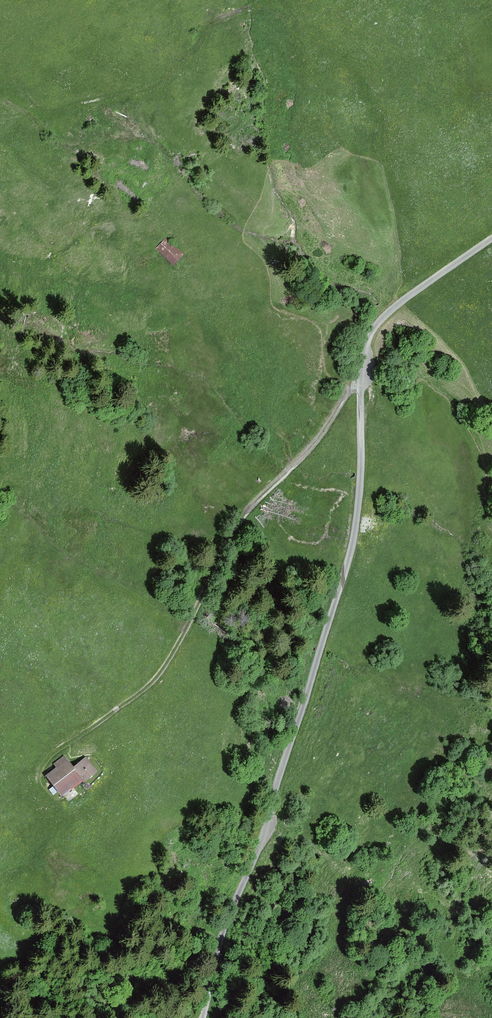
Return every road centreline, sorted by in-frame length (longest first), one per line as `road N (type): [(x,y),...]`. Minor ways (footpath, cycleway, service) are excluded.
road 1 (track): [(491,237),(397,304),(367,338),(357,519),(346,569),(264,834),(223,927),(203,1017)]
road 2 (track): [(38,773),(60,748),(156,677),(243,516),(319,440),(349,386),(360,385)]
road 3 (track): [(81,101),(163,81),(218,19),(263,7),(315,34),(390,43),(429,69),(491,93)]

